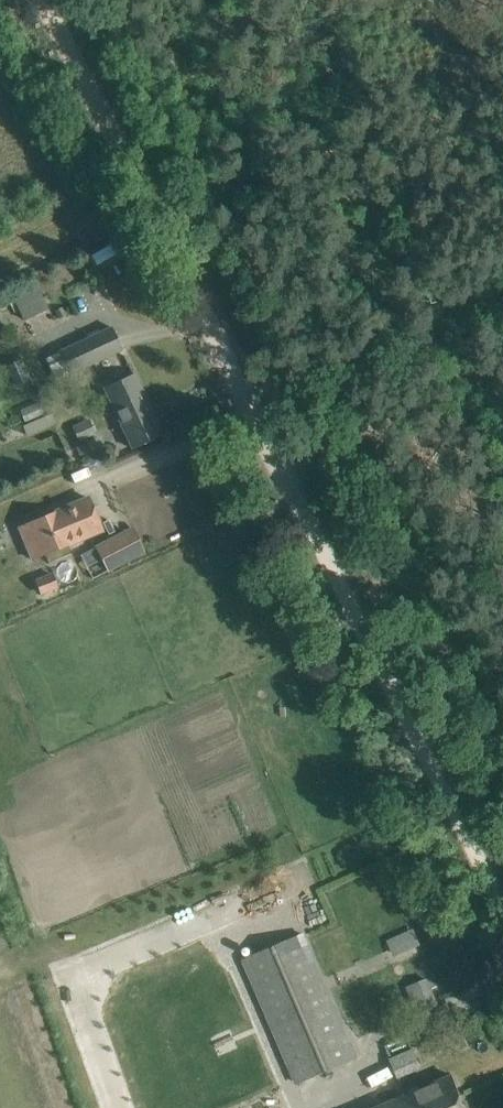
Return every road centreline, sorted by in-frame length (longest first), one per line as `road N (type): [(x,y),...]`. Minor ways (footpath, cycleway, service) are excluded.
road 1 (unclassified): [(46,0),(502,907)]

